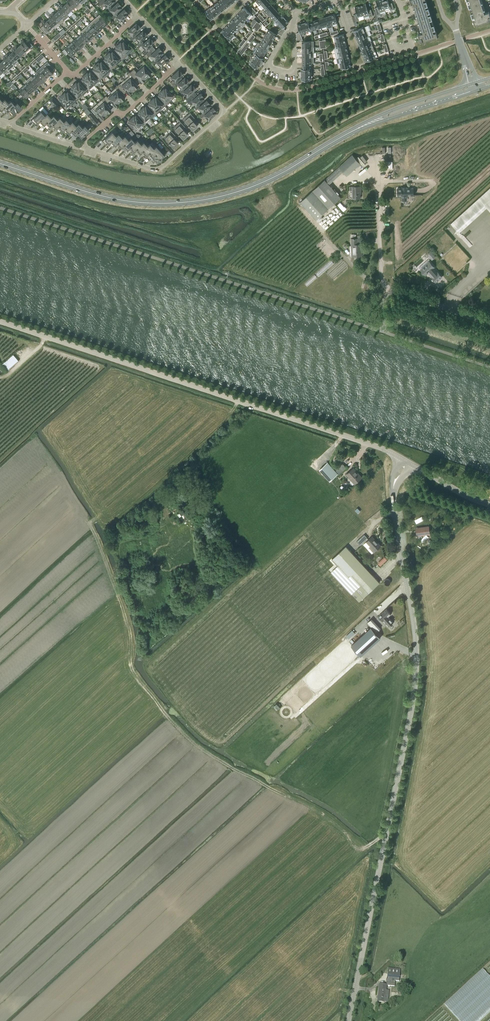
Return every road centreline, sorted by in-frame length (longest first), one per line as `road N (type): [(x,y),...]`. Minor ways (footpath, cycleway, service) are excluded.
road 1 (tertiary): [(348,1020),(414,704),(417,650),(392,495),(407,461)]
road 2 (secondary): [(0,163),(112,198),(197,201),(254,186),(360,127),(474,88)]
road 3 (unclassified): [(407,461),(0,323)]
road 4 (residential): [(79,146),(164,165),(225,111),(179,64)]
road 5 (residential): [(10,123),(136,17)]
road 6 (unclassified): [(489,323),(389,290),(379,234)]
road 7 (residential): [(179,64),(79,146)]

